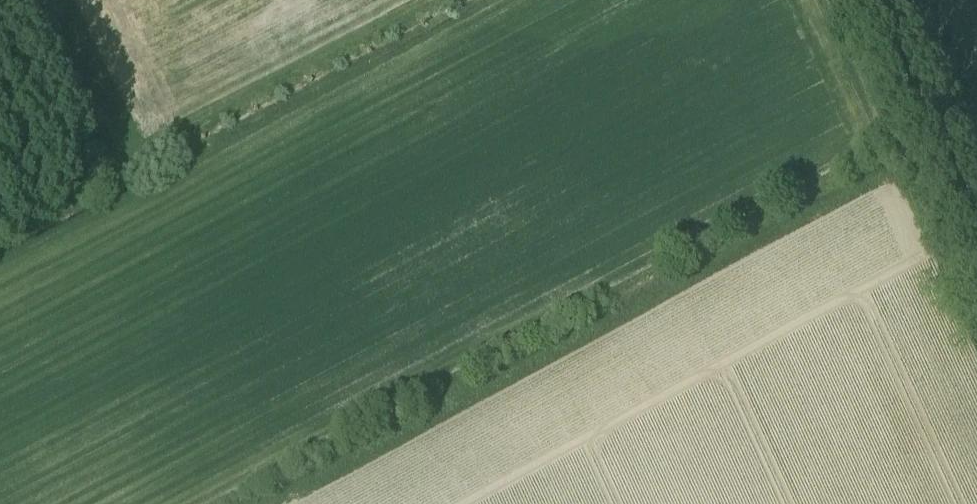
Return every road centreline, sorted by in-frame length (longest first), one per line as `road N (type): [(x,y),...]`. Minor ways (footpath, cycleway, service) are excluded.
road 1 (track): [(867,0),(976,248)]

